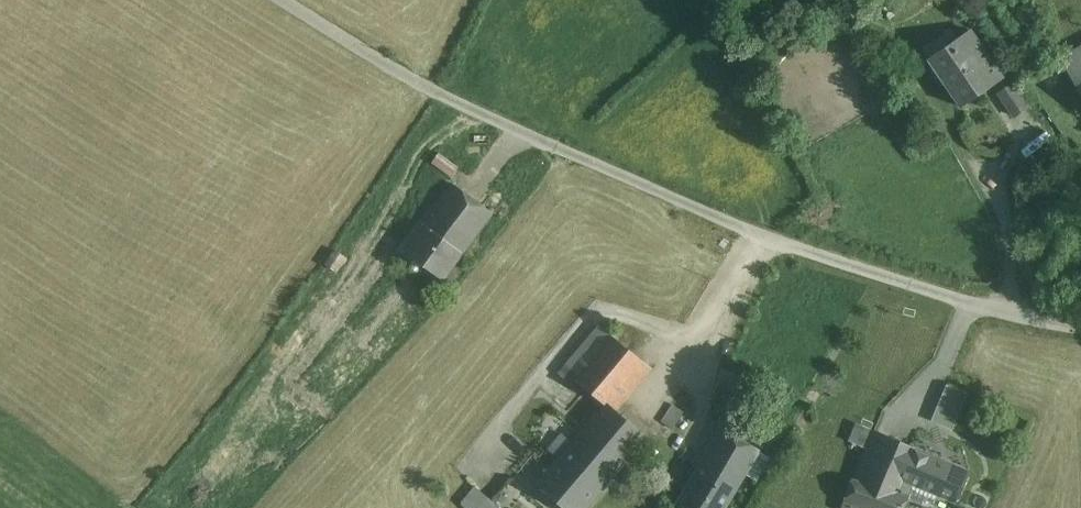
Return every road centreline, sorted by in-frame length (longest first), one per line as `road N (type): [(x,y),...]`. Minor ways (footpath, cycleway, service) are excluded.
road 1 (residential): [(282,0),(437,96),(796,244),(972,304),(1080,328)]

